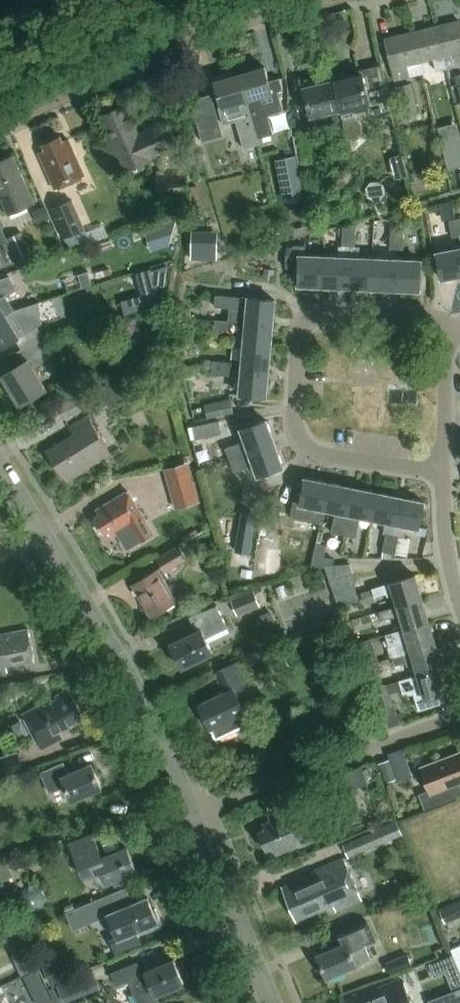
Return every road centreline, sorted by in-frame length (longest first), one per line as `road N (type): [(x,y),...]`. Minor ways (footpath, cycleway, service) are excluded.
road 1 (residential): [(446,479),(310,457),(295,435),(301,332),(313,319),(419,322),(453,338)]
road 2 (unclassified): [(194,811),(130,677),(0,465)]
road 3 (unclassified): [(332,0),(247,22),(0,127)]
road 4 (residential): [(194,811),(459,718)]
road 5 (unclassified): [(272,1002),(194,811)]
road 6 (residential): [(446,479),(453,338)]
road 7 (residential): [(459,603),(446,479)]

